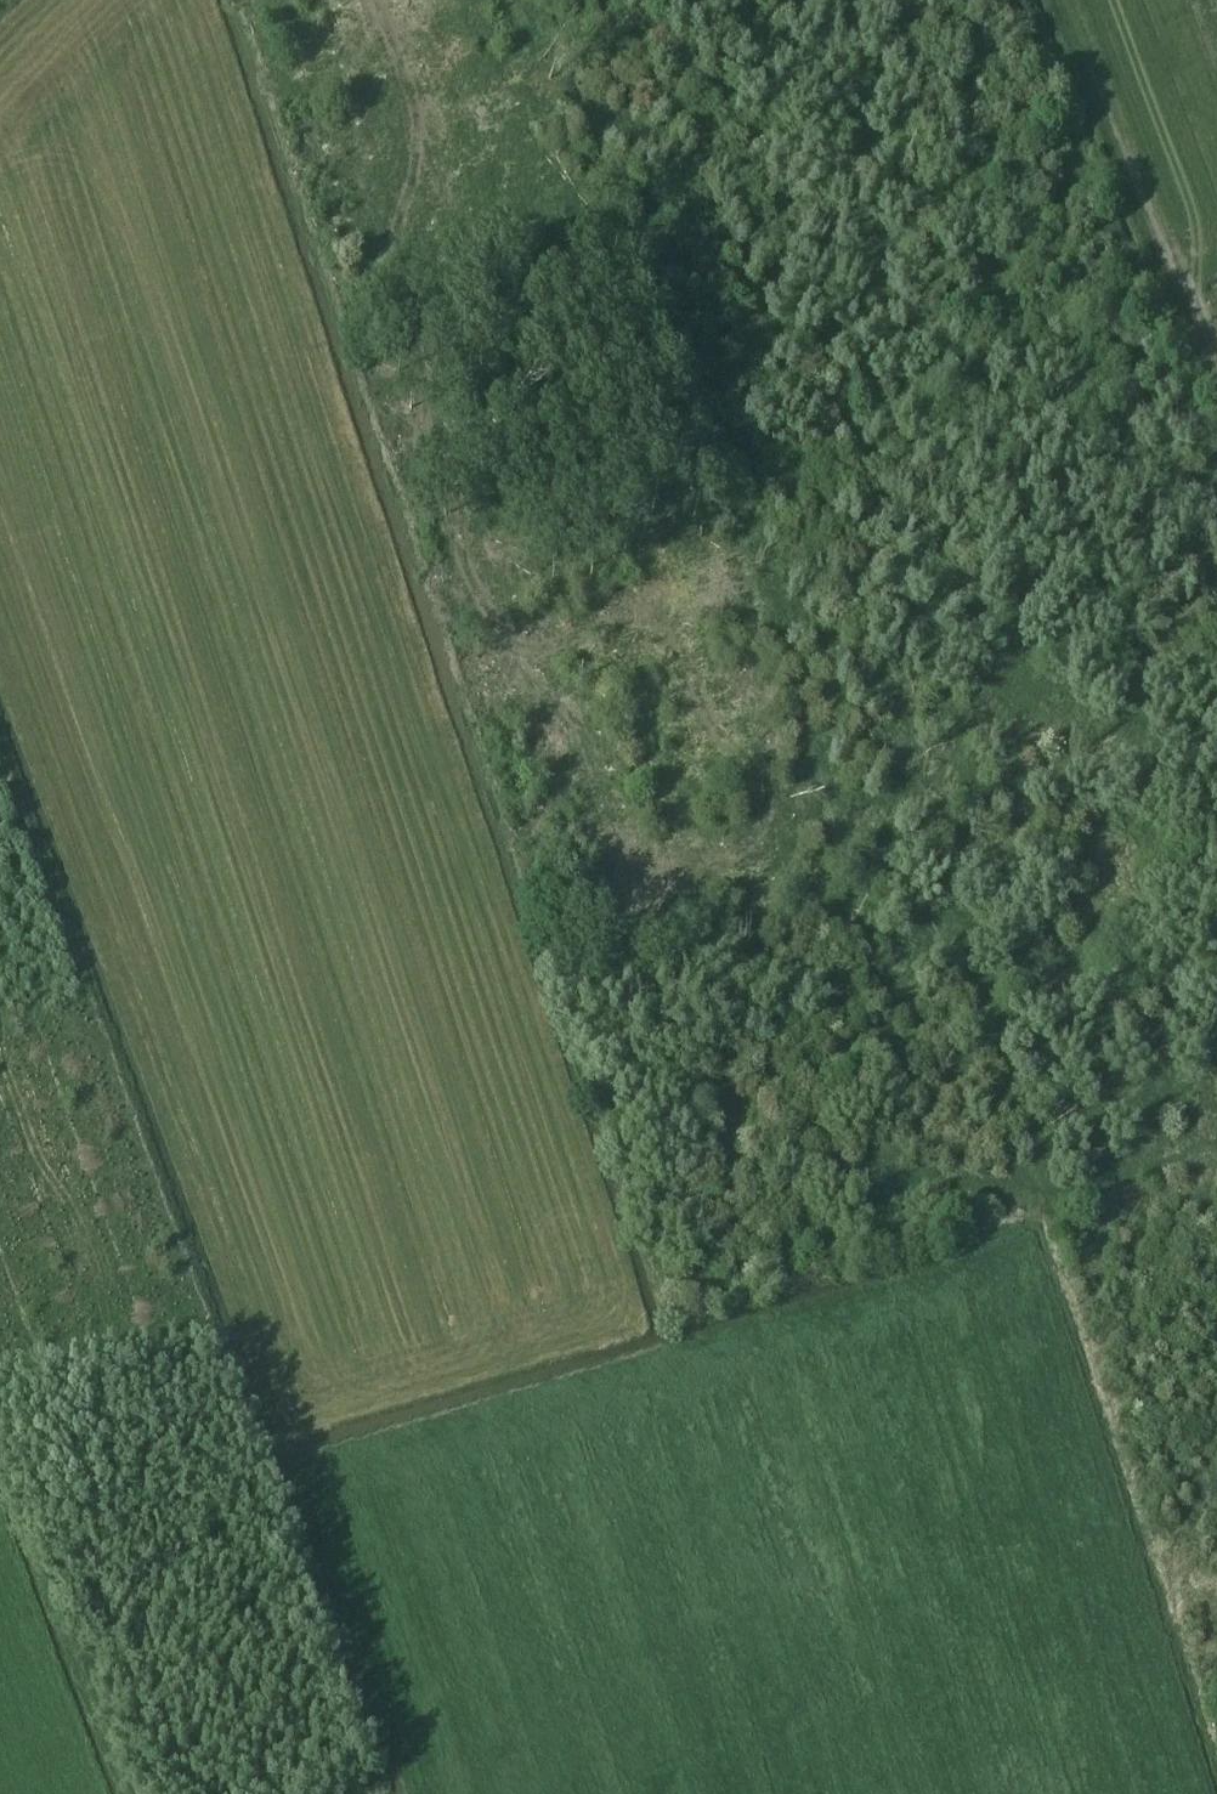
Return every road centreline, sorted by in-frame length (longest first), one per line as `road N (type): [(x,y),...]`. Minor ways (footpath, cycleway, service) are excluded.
road 1 (track): [(1216,377),(1069,0)]

